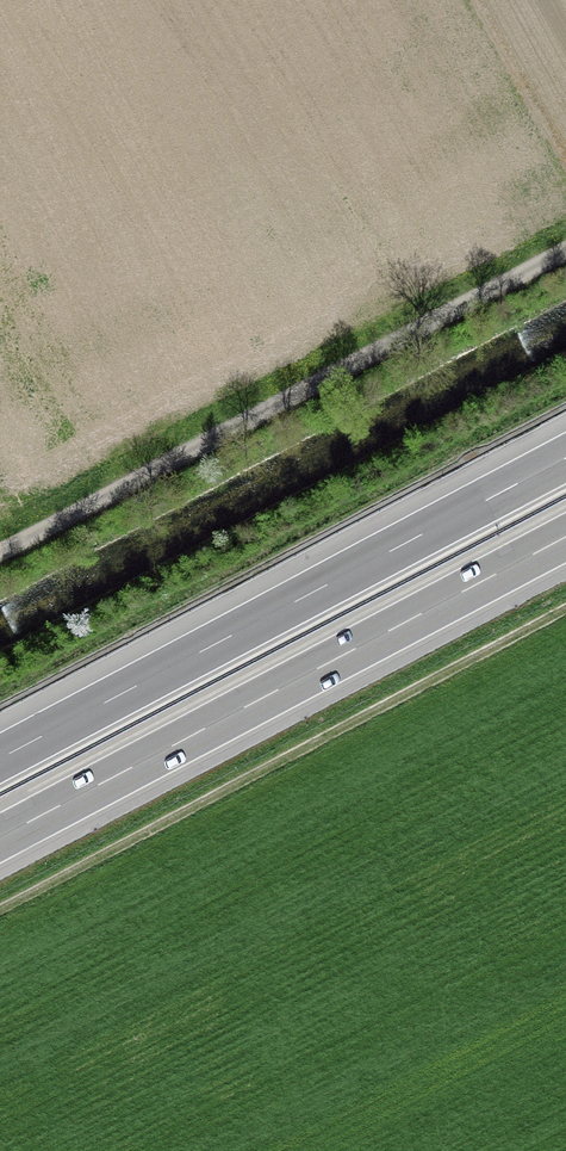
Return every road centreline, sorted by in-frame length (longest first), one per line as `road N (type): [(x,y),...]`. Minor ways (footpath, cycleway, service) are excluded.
road 1 (track): [(0,909),(565,608)]
road 2 (motorway): [(565,458),(0,759)]
road 3 (motorway): [(0,837),(565,536)]
road 4 (track): [(565,252),(0,551)]

